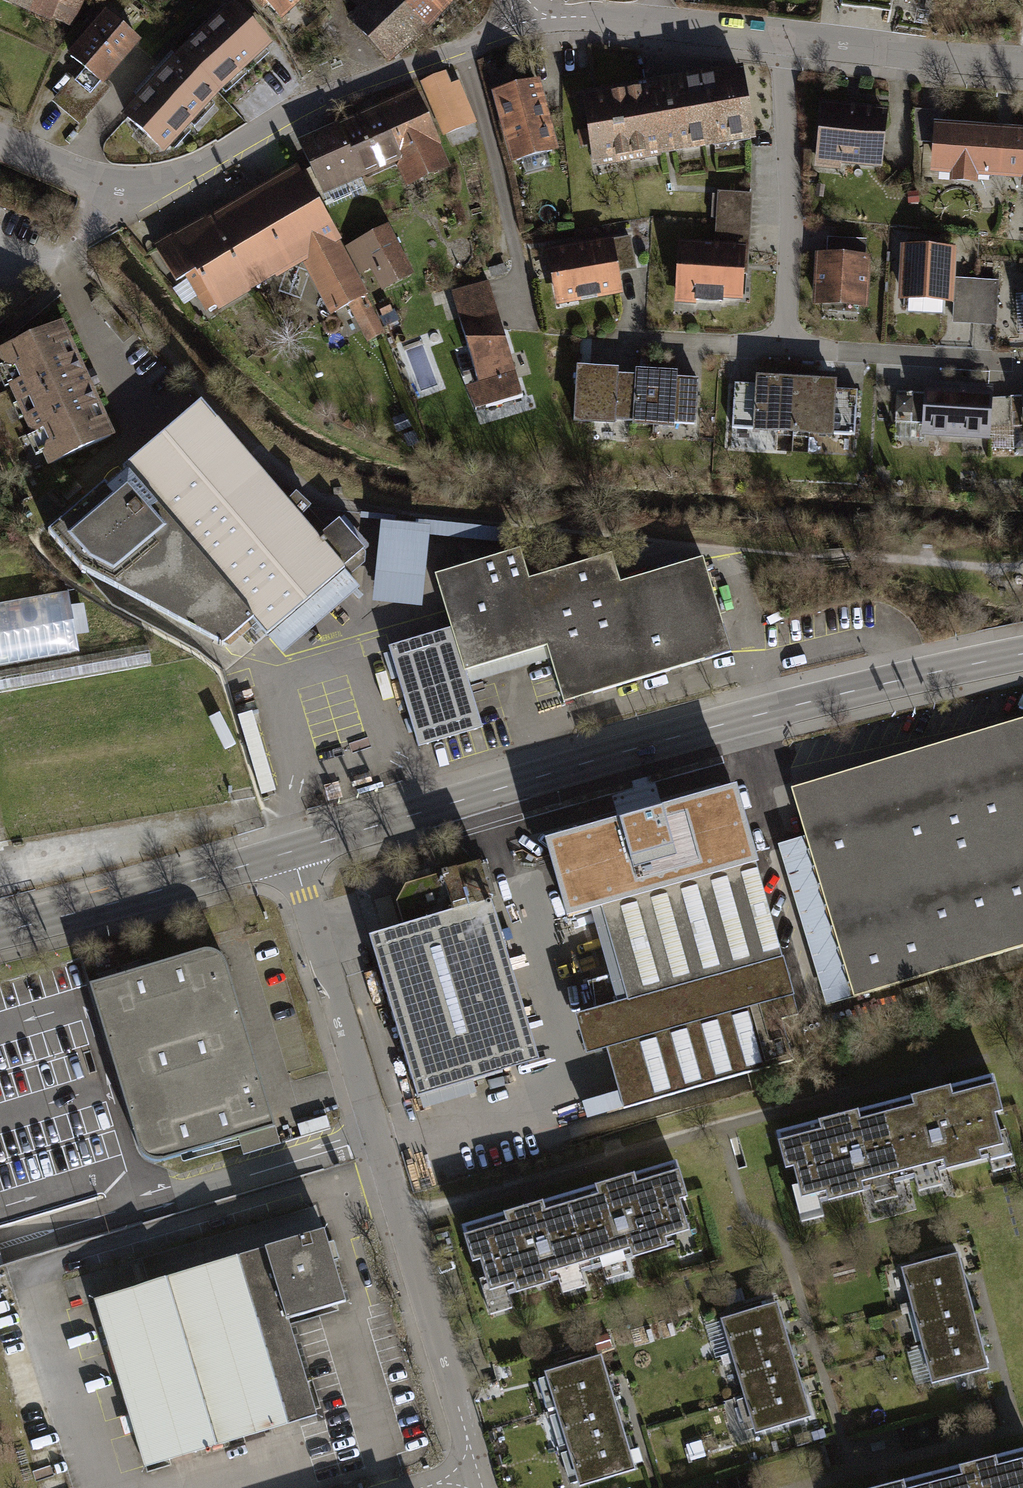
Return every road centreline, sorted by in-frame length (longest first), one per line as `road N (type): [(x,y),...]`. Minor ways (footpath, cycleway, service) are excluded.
road 1 (secondary): [(293,853),(733,727),(1022,655)]
road 2 (residential): [(293,853),(477,1475)]
road 3 (residential): [(0,138),(102,179),(157,180),(327,93),(463,48),(528,13)]
road 4 (residential): [(787,38),(789,351)]
road 5 (secondary): [(0,934),(293,853)]
road 6 (residential): [(528,13),(787,38)]
road 7 (residential): [(787,38),(1022,60)]
road 8 (residential): [(789,351),(997,363)]
road 9 (residential): [(789,351),(594,346)]

